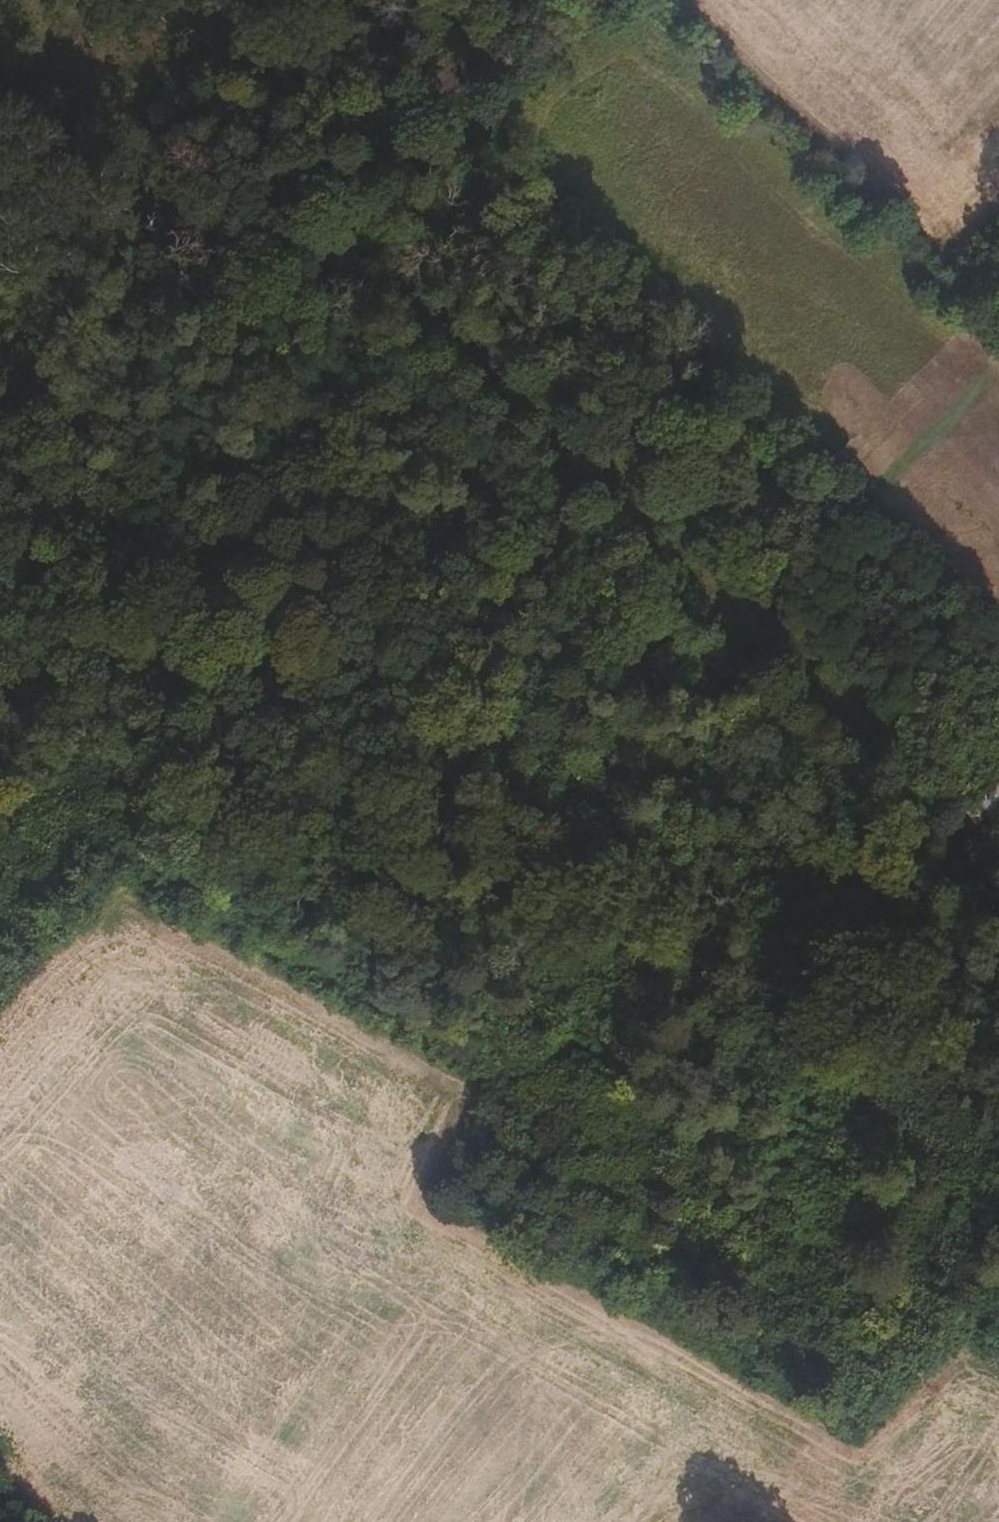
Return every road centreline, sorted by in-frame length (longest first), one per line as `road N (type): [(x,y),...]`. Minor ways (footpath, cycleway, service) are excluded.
road 1 (track): [(0,412),(271,219),(510,0)]
road 2 (track): [(640,0),(960,294),(998,291)]
road 3 (track): [(0,114),(215,259)]

